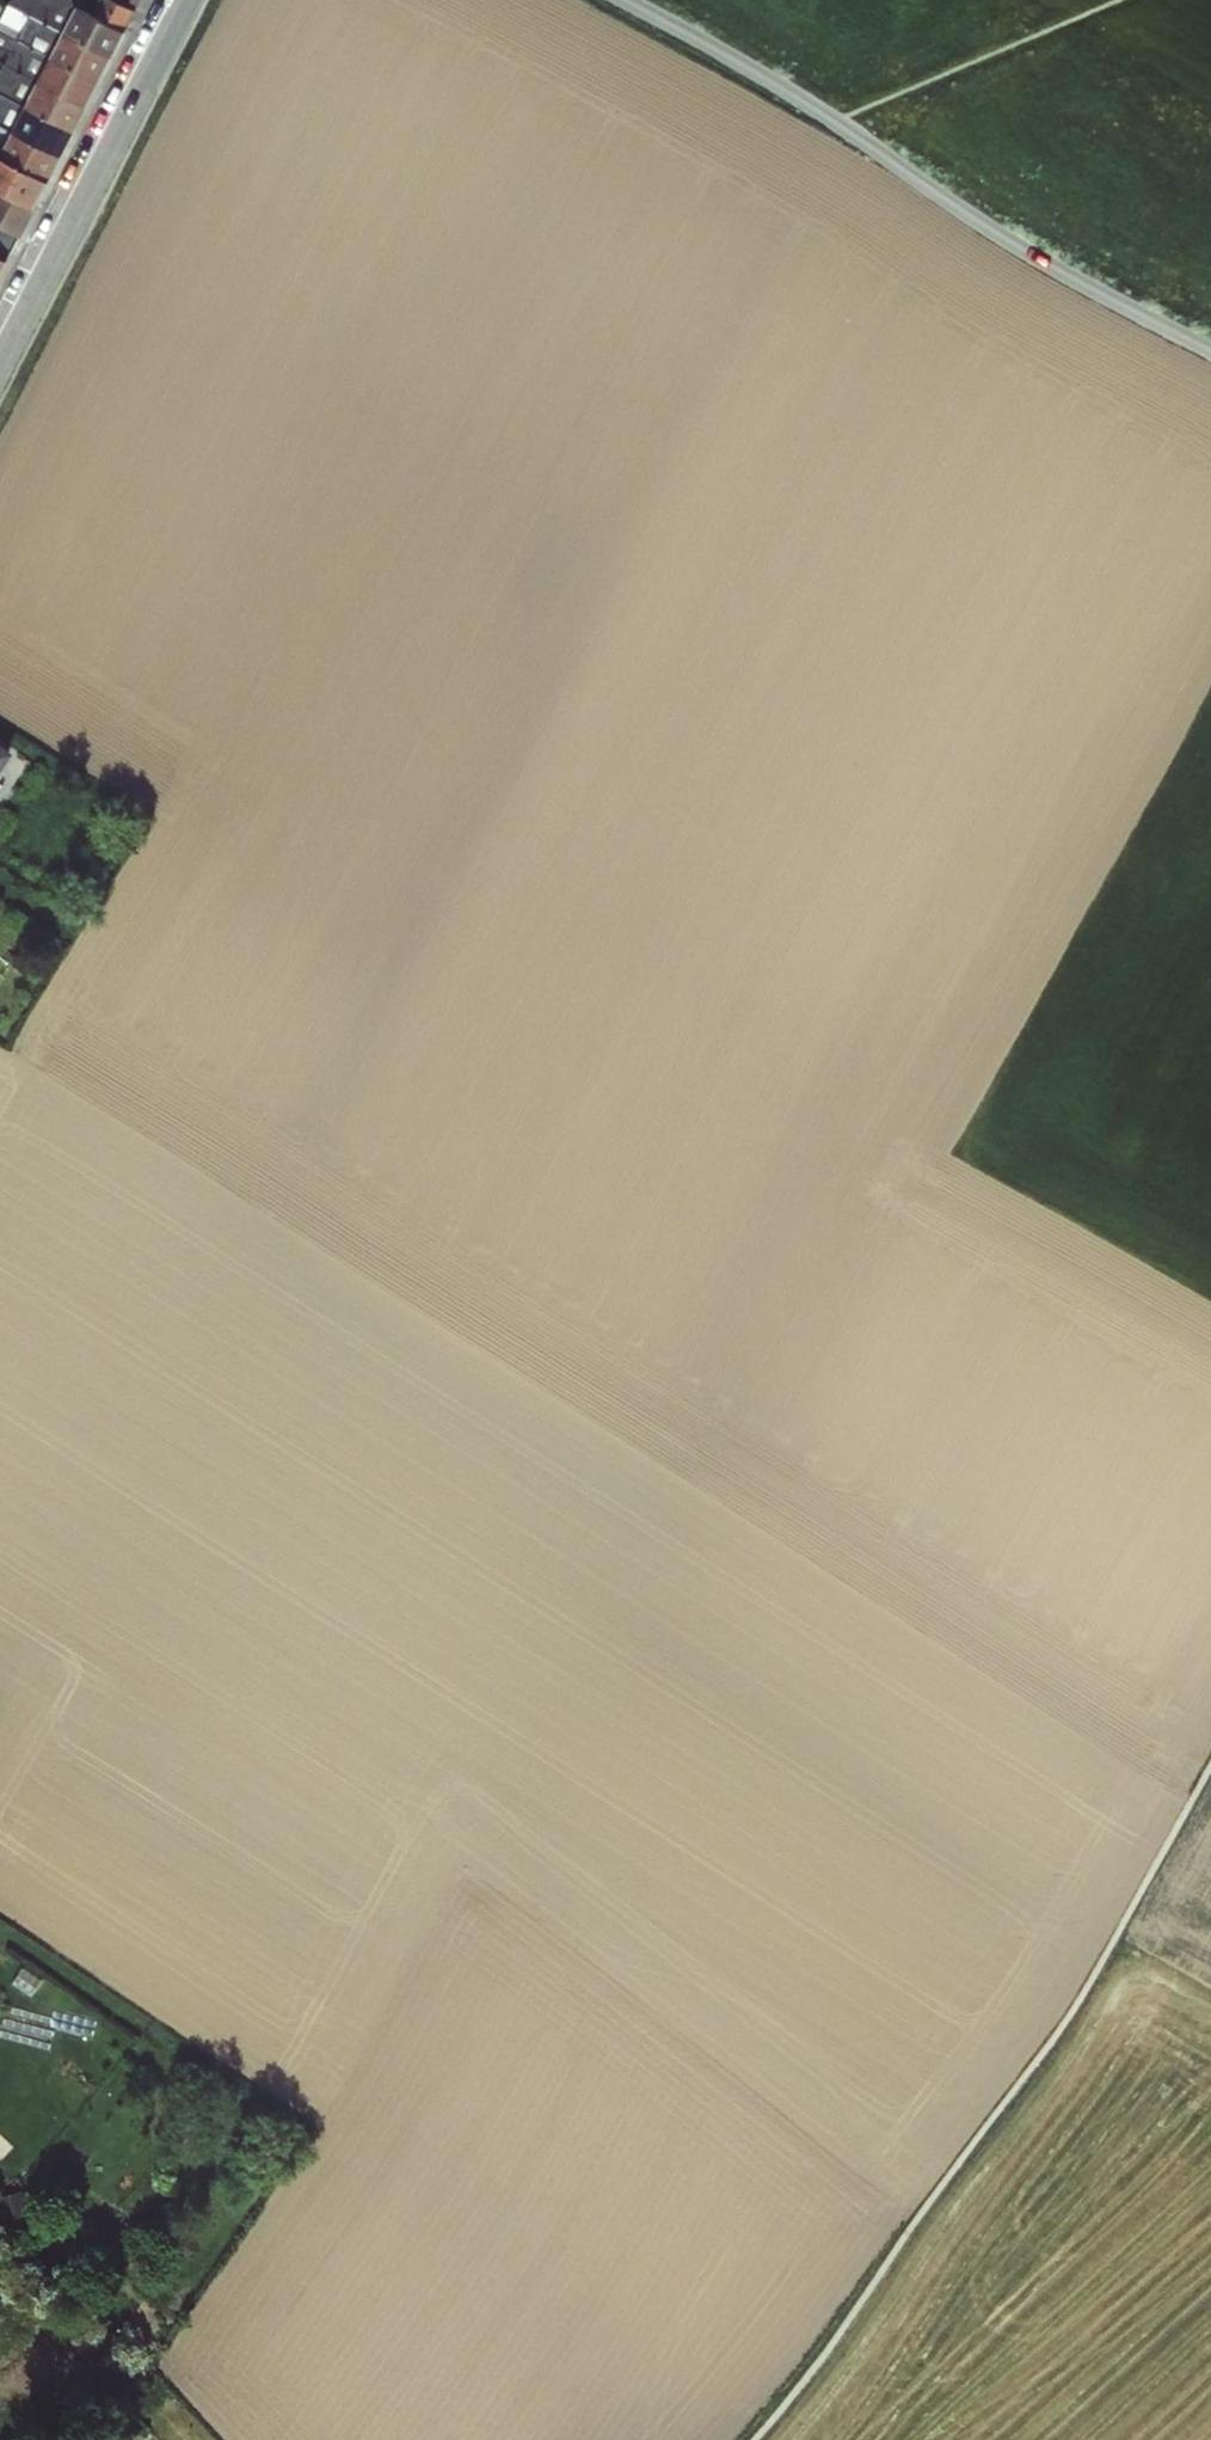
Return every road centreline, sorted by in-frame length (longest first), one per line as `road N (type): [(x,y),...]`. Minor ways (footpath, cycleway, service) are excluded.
road 1 (unclassified): [(625,0),(833,121),(949,205),(1210,350)]
road 2 (tertiary): [(180,0),(0,345)]

